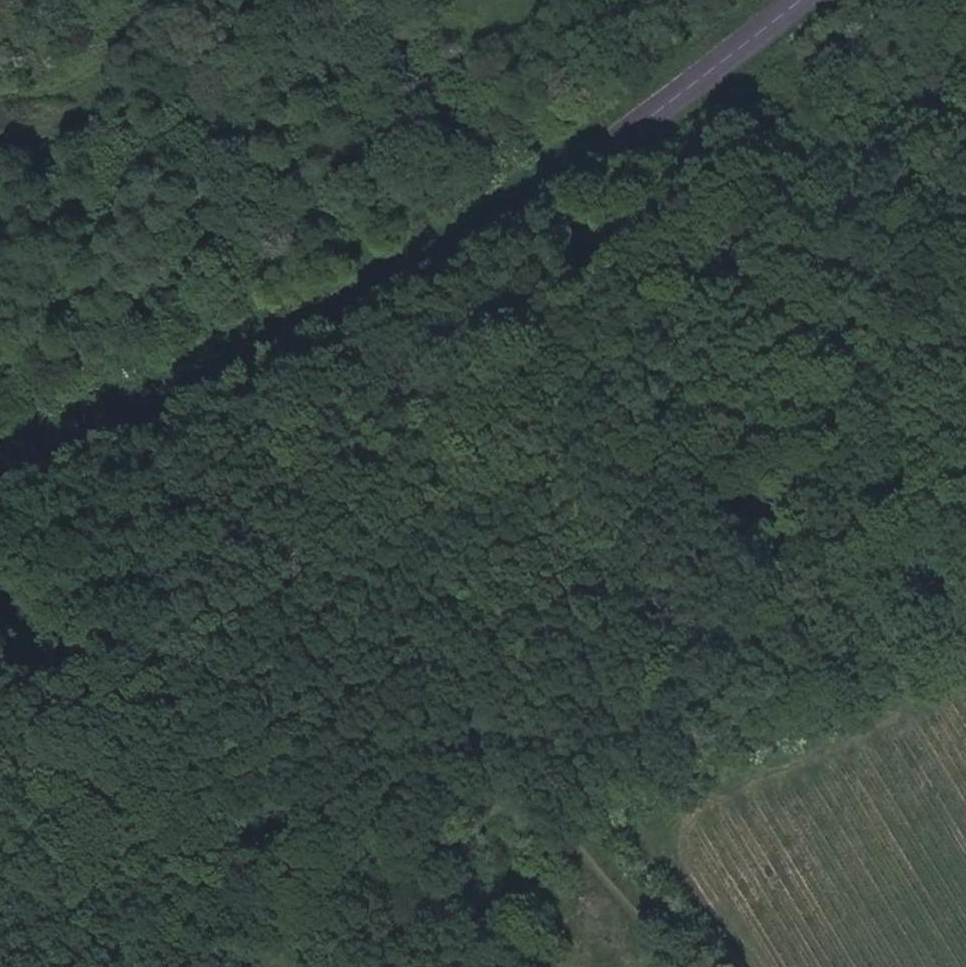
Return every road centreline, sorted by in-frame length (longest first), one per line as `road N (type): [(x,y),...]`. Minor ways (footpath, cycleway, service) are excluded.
road 1 (secondary): [(0,494),(414,270),(652,120),(804,0)]

